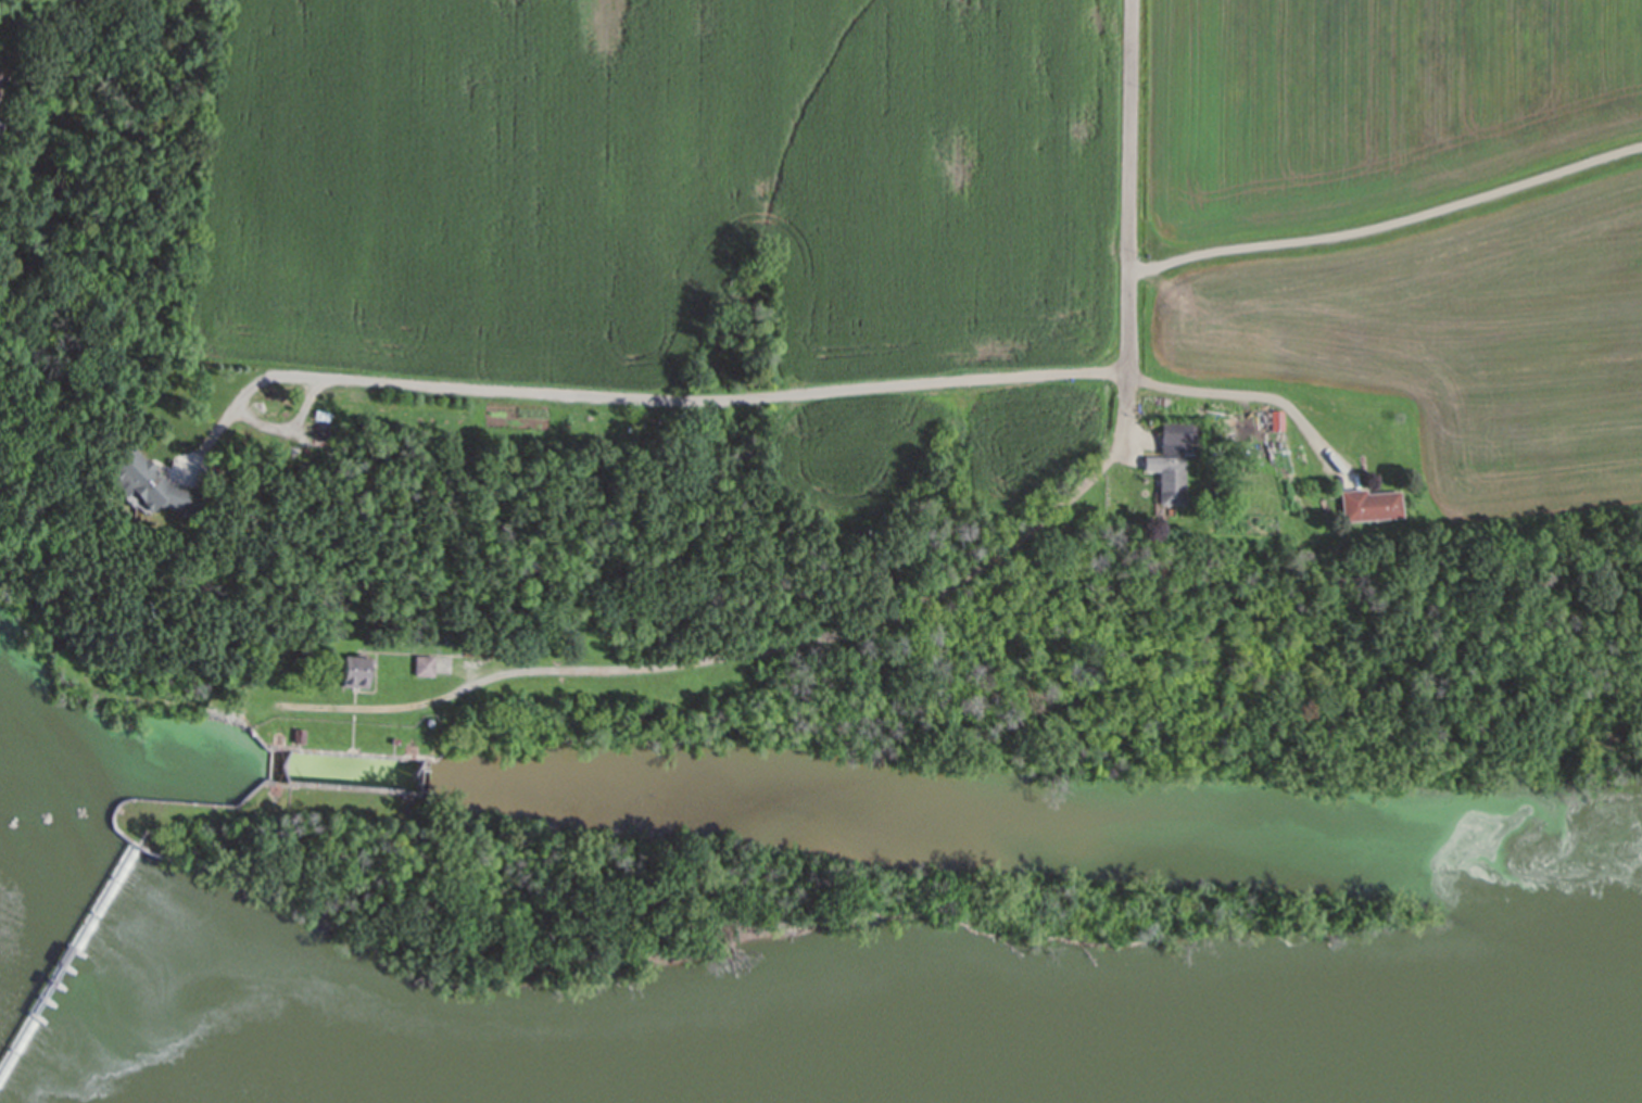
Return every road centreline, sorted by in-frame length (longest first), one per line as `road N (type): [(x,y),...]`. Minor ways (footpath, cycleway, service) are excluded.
road 1 (residential): [(521,669),(675,667),(836,638),(892,620),(1012,545),(1107,464),(1128,426),(1133,0)]

